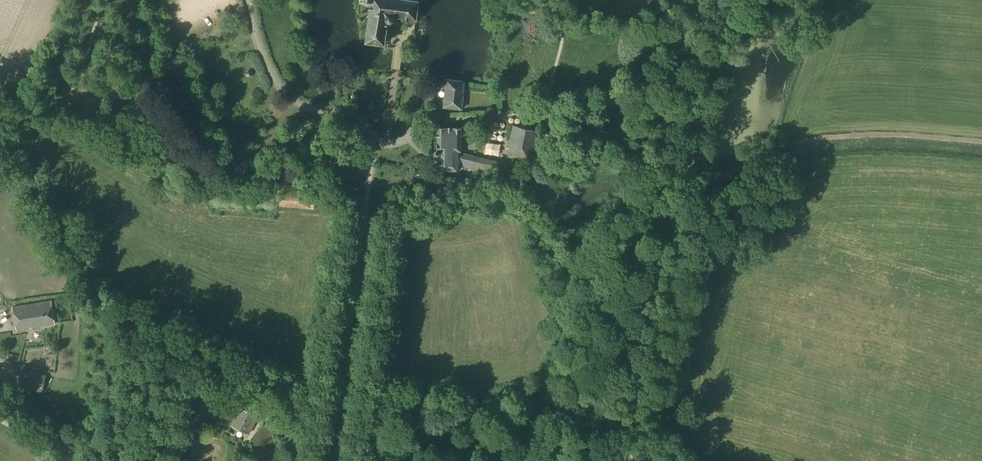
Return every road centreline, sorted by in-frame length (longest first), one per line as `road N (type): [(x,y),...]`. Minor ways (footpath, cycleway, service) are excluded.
road 1 (unclassified): [(624,460),(727,0)]
road 2 (track): [(191,369),(268,412),(286,460)]

